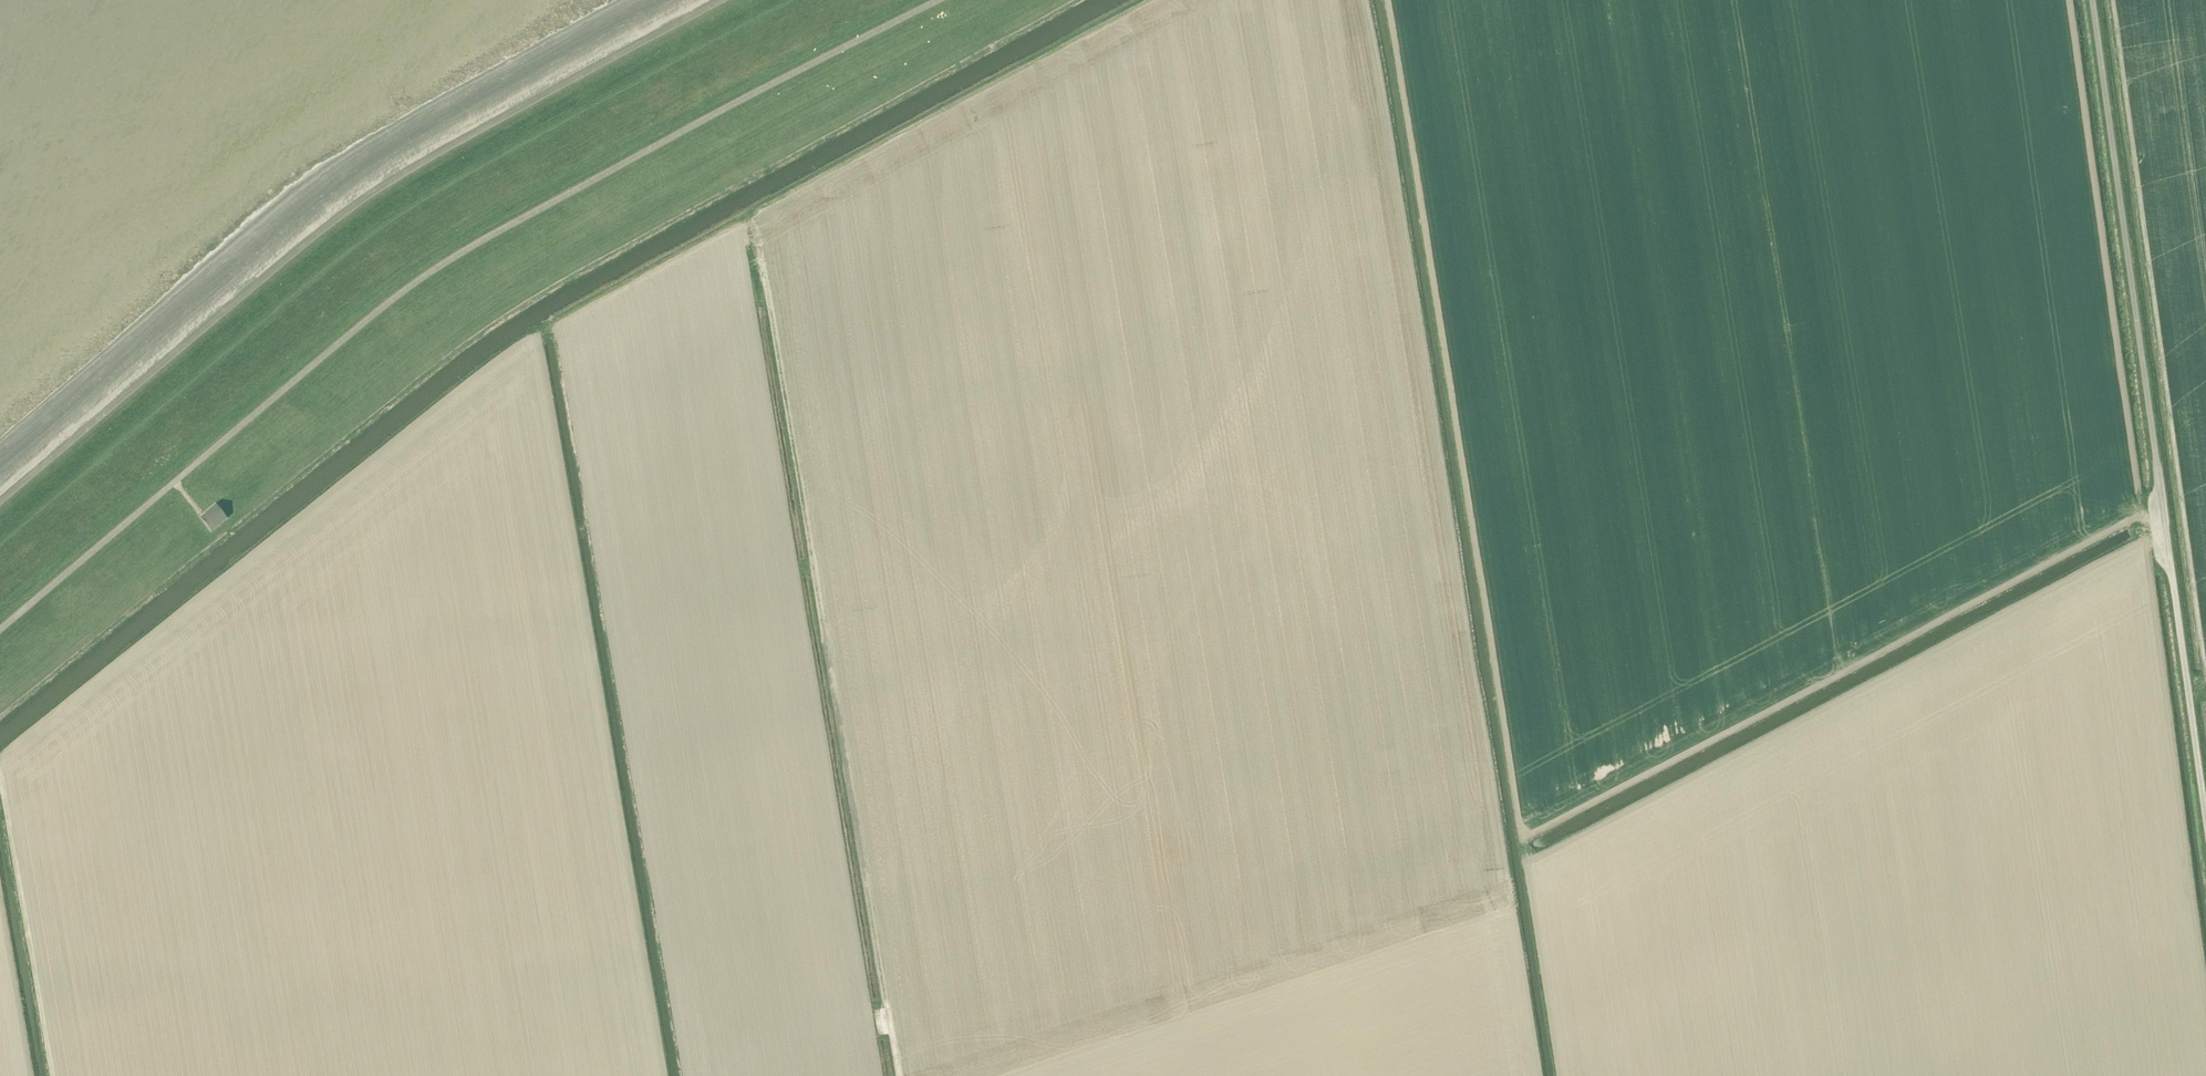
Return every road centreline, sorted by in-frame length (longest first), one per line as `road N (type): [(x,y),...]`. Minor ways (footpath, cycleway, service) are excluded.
road 1 (unclassified): [(0,630),(438,267),(694,123),(940,0)]
road 2 (unclassified): [(2205,818),(2093,0)]

